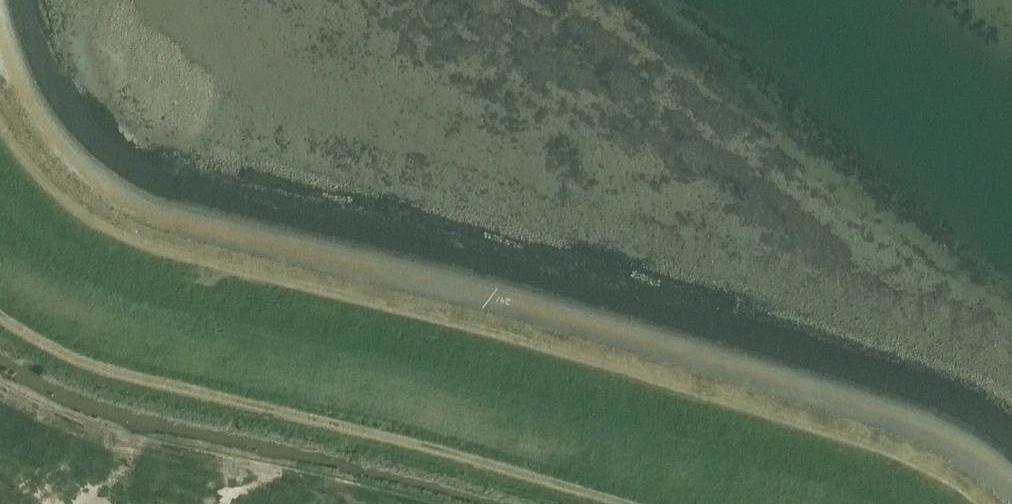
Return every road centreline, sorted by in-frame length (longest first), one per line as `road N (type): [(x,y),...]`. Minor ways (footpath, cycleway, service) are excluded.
road 1 (track): [(0,109),(21,147),(75,208),(142,234),(832,426),(943,475),(977,503)]
road 2 (track): [(0,319),(99,369),(620,503)]

